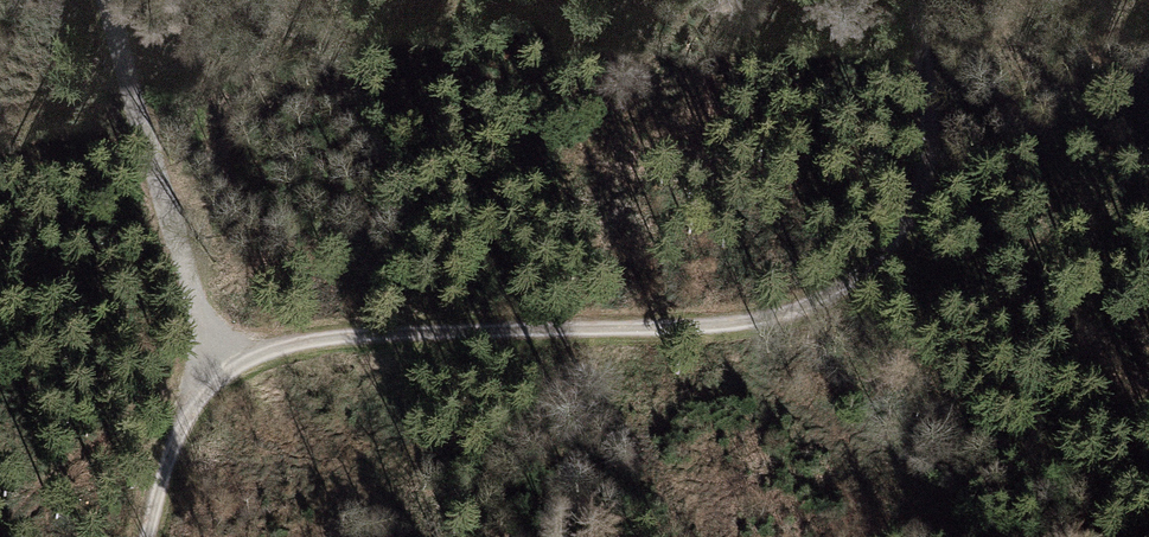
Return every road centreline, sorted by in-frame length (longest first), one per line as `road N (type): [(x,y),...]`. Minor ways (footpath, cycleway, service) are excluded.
road 1 (track): [(148,536),(191,408),(218,378),(265,353),(398,331),(734,323),(799,309),(860,283),(914,223),(930,175),(932,122),(915,0)]
road 2 (track): [(218,378),(109,0)]

